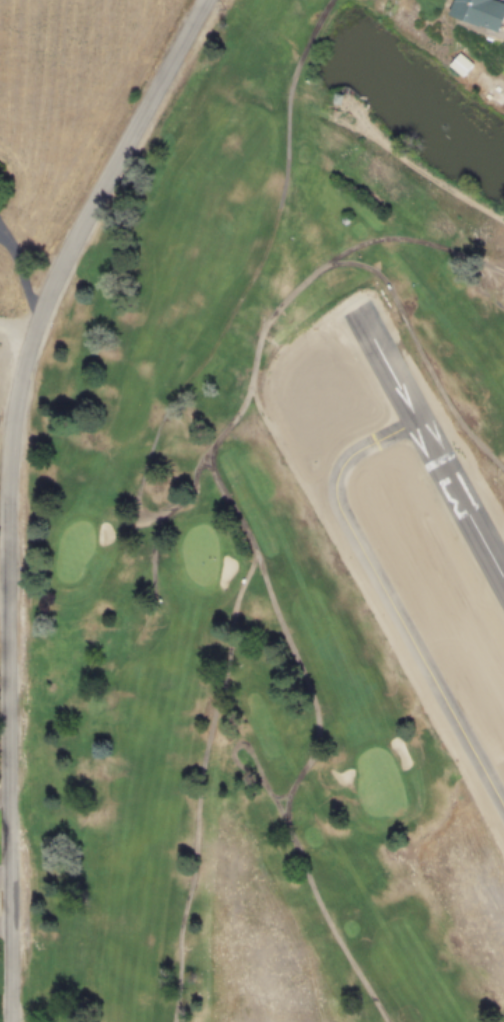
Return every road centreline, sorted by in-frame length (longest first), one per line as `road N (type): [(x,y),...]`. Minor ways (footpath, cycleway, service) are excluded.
road 1 (residential): [(12,1021),(8,550),(18,382),(36,317),(214,0)]

